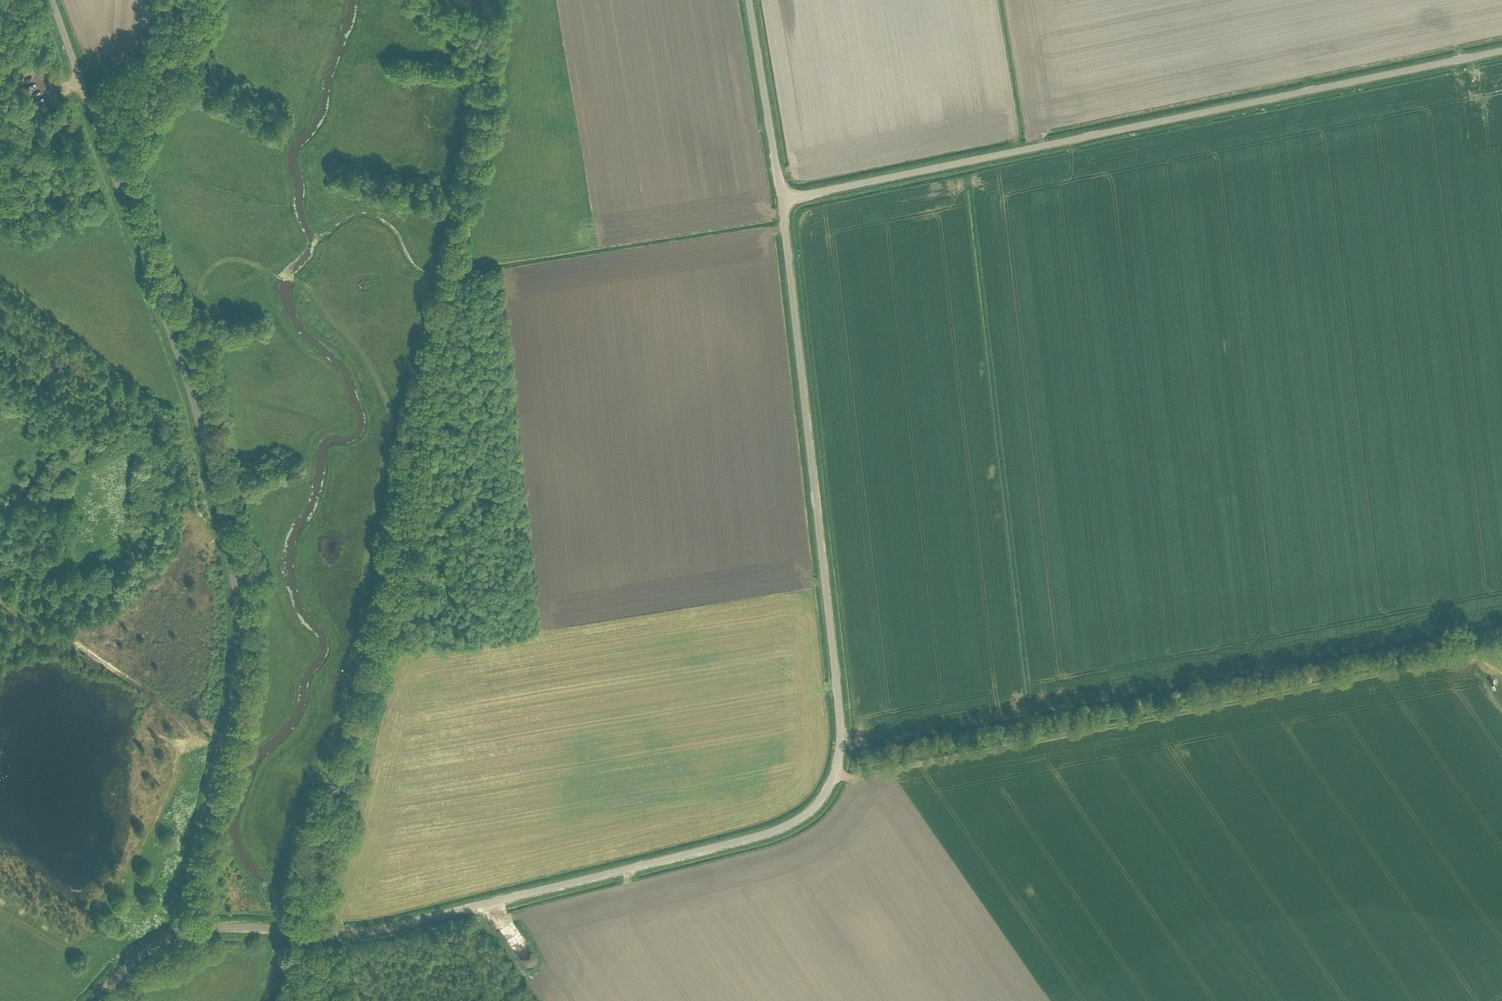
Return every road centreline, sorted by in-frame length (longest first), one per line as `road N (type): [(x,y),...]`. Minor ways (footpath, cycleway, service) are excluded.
road 1 (unclassified): [(178,932),(376,930),(761,834),(806,813),(825,794),(837,769),(841,719),(783,200)]
road 2 (unclassified): [(178,932),(232,686),(239,615),(232,559),(190,390),(51,0)]
road 3 (unclassified): [(783,200),(1501,52)]
road 4 (track): [(836,772),(861,777),(1501,652)]
road 5 (unclassified): [(783,200),(749,0)]

